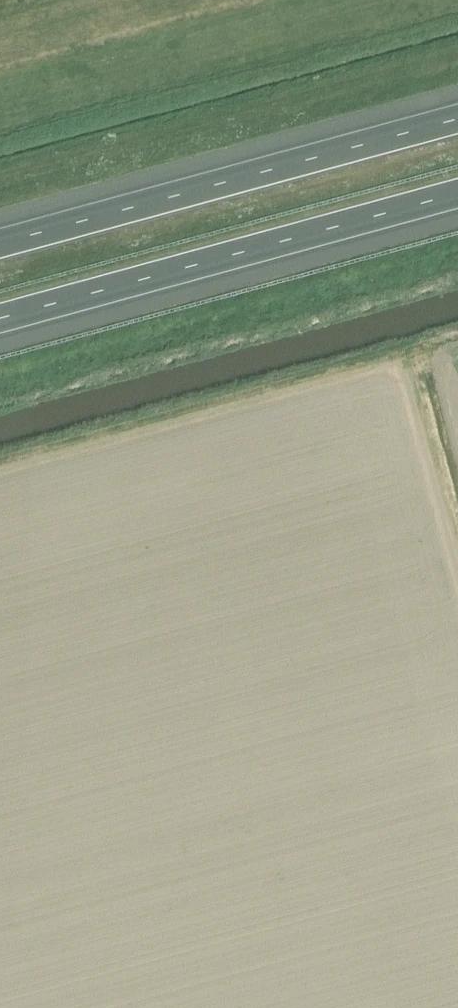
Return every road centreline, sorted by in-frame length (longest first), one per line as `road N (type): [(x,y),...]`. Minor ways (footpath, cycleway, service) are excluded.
road 1 (motorway): [(0,320),(457,194)]
road 2 (motorway): [(457,119),(0,244)]

